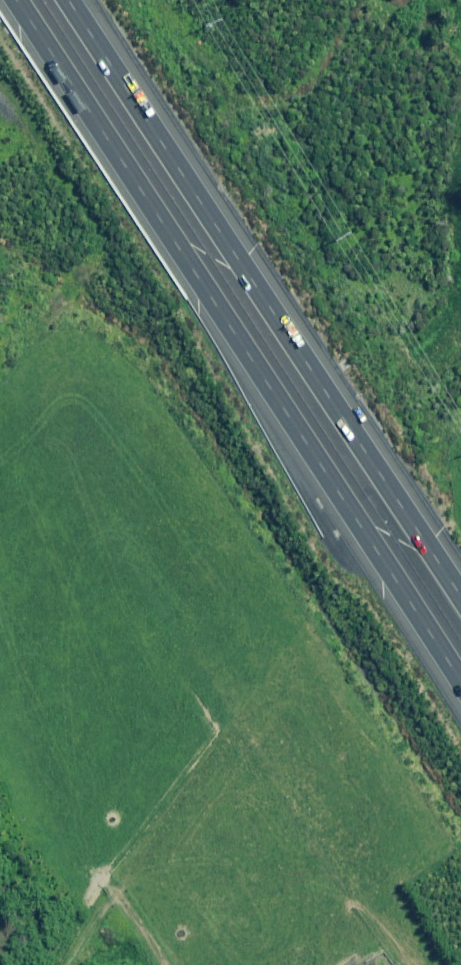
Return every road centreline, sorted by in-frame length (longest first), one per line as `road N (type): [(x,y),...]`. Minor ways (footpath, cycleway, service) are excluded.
road 1 (motorway): [(460,682),(19,0)]
road 2 (motorway): [(69,0),(460,599)]

